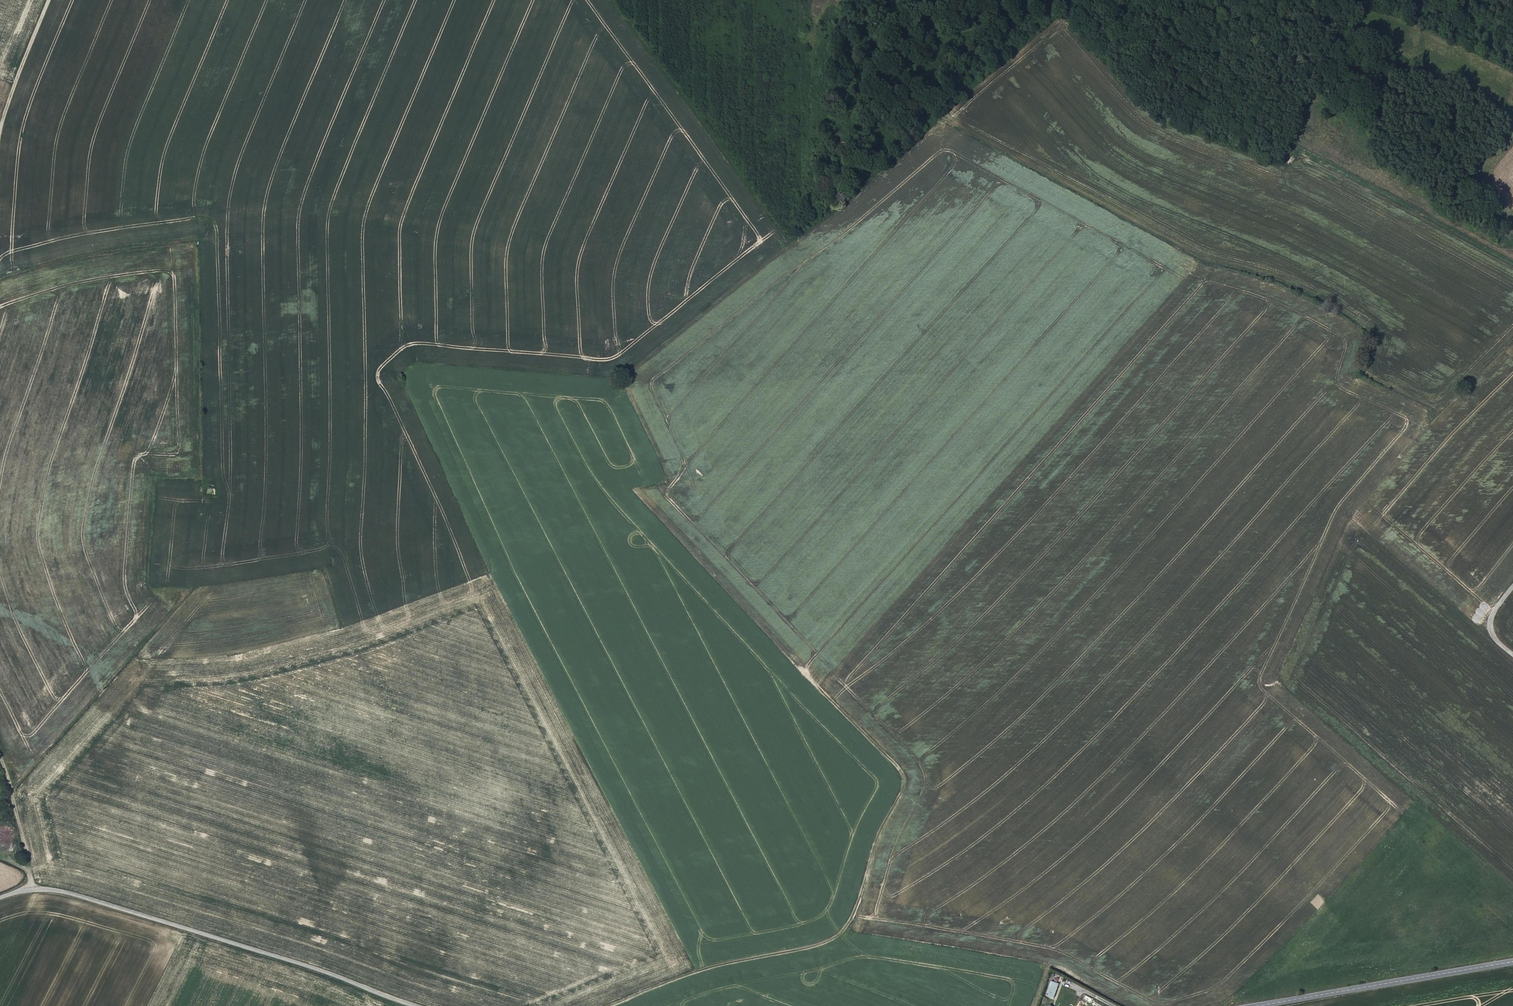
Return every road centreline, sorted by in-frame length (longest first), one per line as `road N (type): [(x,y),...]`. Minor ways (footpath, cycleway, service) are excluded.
road 1 (track): [(607,1005),(678,976),(834,940),(851,927),(871,853),(905,782),(669,529)]
road 2 (unclassified): [(29,890),(78,895),(416,1005)]
road 3 (track): [(0,276),(138,244),(378,223)]
road 4 (tertiary): [(1512,962),(1257,1005)]
road 5 (track): [(47,0),(0,125)]

